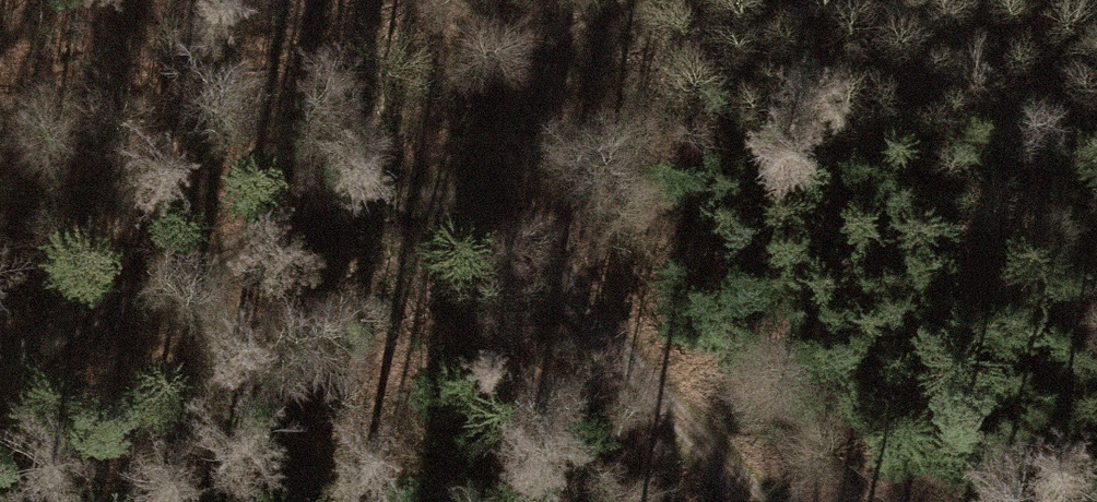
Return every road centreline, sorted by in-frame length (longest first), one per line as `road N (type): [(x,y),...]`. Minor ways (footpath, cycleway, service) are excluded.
road 1 (track): [(441,181),(0,393)]
road 2 (track): [(757,501),(441,181)]
road 3 (track): [(722,0),(592,40),(441,181)]

